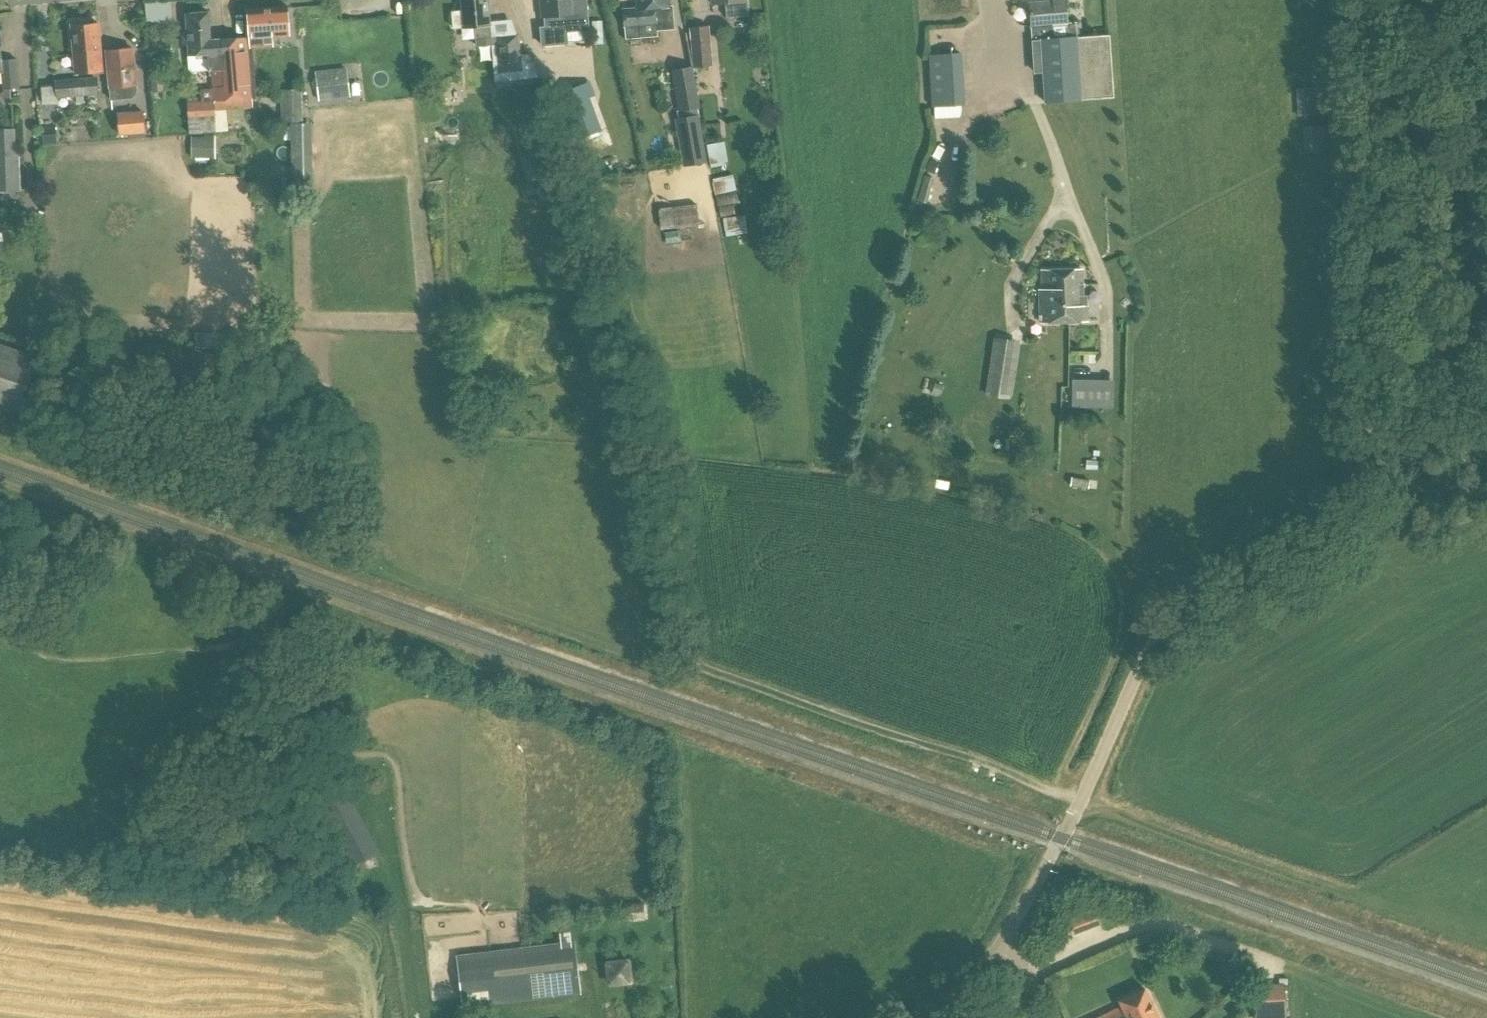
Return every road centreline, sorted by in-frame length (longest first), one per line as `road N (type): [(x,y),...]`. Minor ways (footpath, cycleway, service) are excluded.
road 1 (unclassified): [(930,1017),(986,966),(1011,929),(1167,627),(1309,550),(1349,508),(1366,454),(1373,335),(1377,145),(1365,0)]

